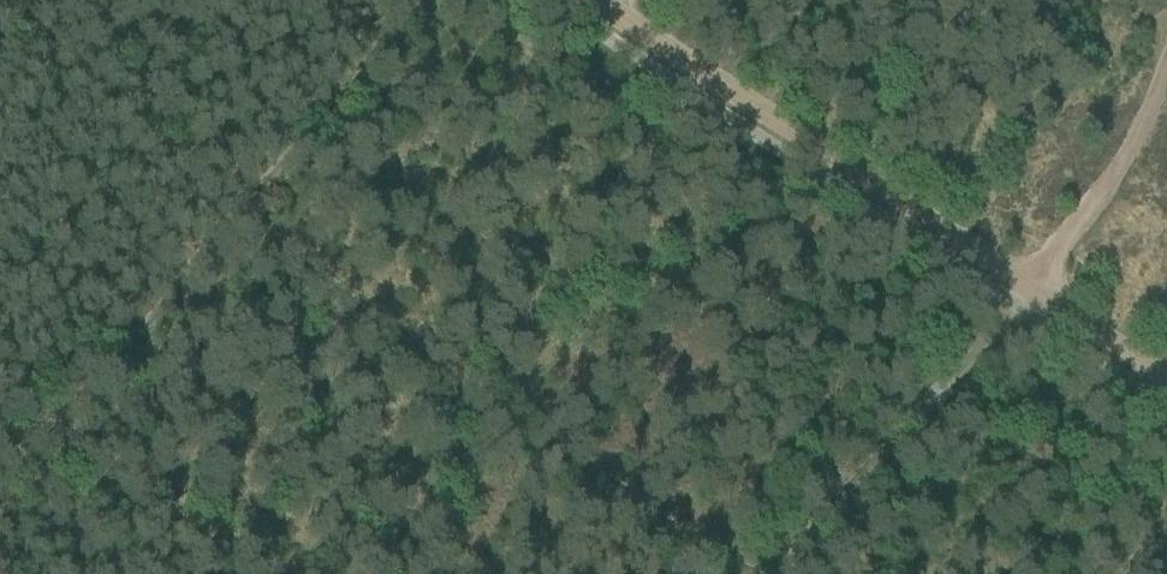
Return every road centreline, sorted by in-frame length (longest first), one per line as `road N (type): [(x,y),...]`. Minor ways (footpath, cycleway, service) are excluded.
road 1 (track): [(0,513),(259,213),(786,573)]
road 2 (track): [(784,573),(1024,314),(1033,281),(1143,142),(1166,29)]

